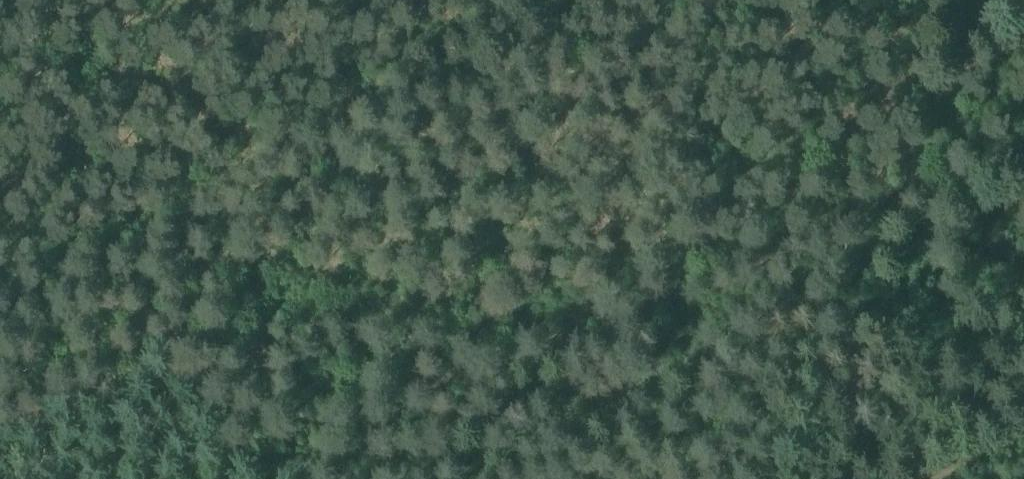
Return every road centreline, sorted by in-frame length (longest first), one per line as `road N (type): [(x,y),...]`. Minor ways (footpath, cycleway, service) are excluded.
road 1 (track): [(739,272),(405,397),(363,406),(273,403),(201,365),(154,318)]
road 2 (track): [(154,318),(62,204),(46,124),(0,55)]
road 3 (track): [(943,201),(739,272)]
road 4 (track): [(1023,48),(961,86),(990,182)]

